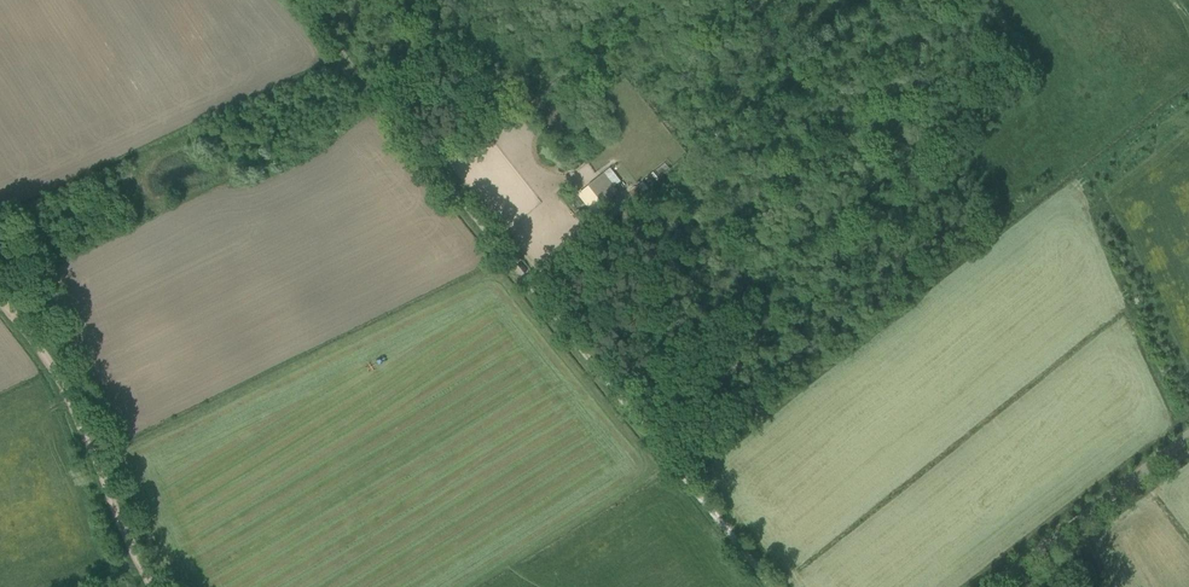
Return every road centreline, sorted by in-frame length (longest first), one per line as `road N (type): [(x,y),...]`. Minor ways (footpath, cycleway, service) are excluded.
road 1 (track): [(773,586),(432,161)]
road 2 (track): [(0,298),(65,381),(149,586)]
road 3 (unclassified): [(995,586),(1188,437)]
road 4 (track): [(432,161),(299,0)]

